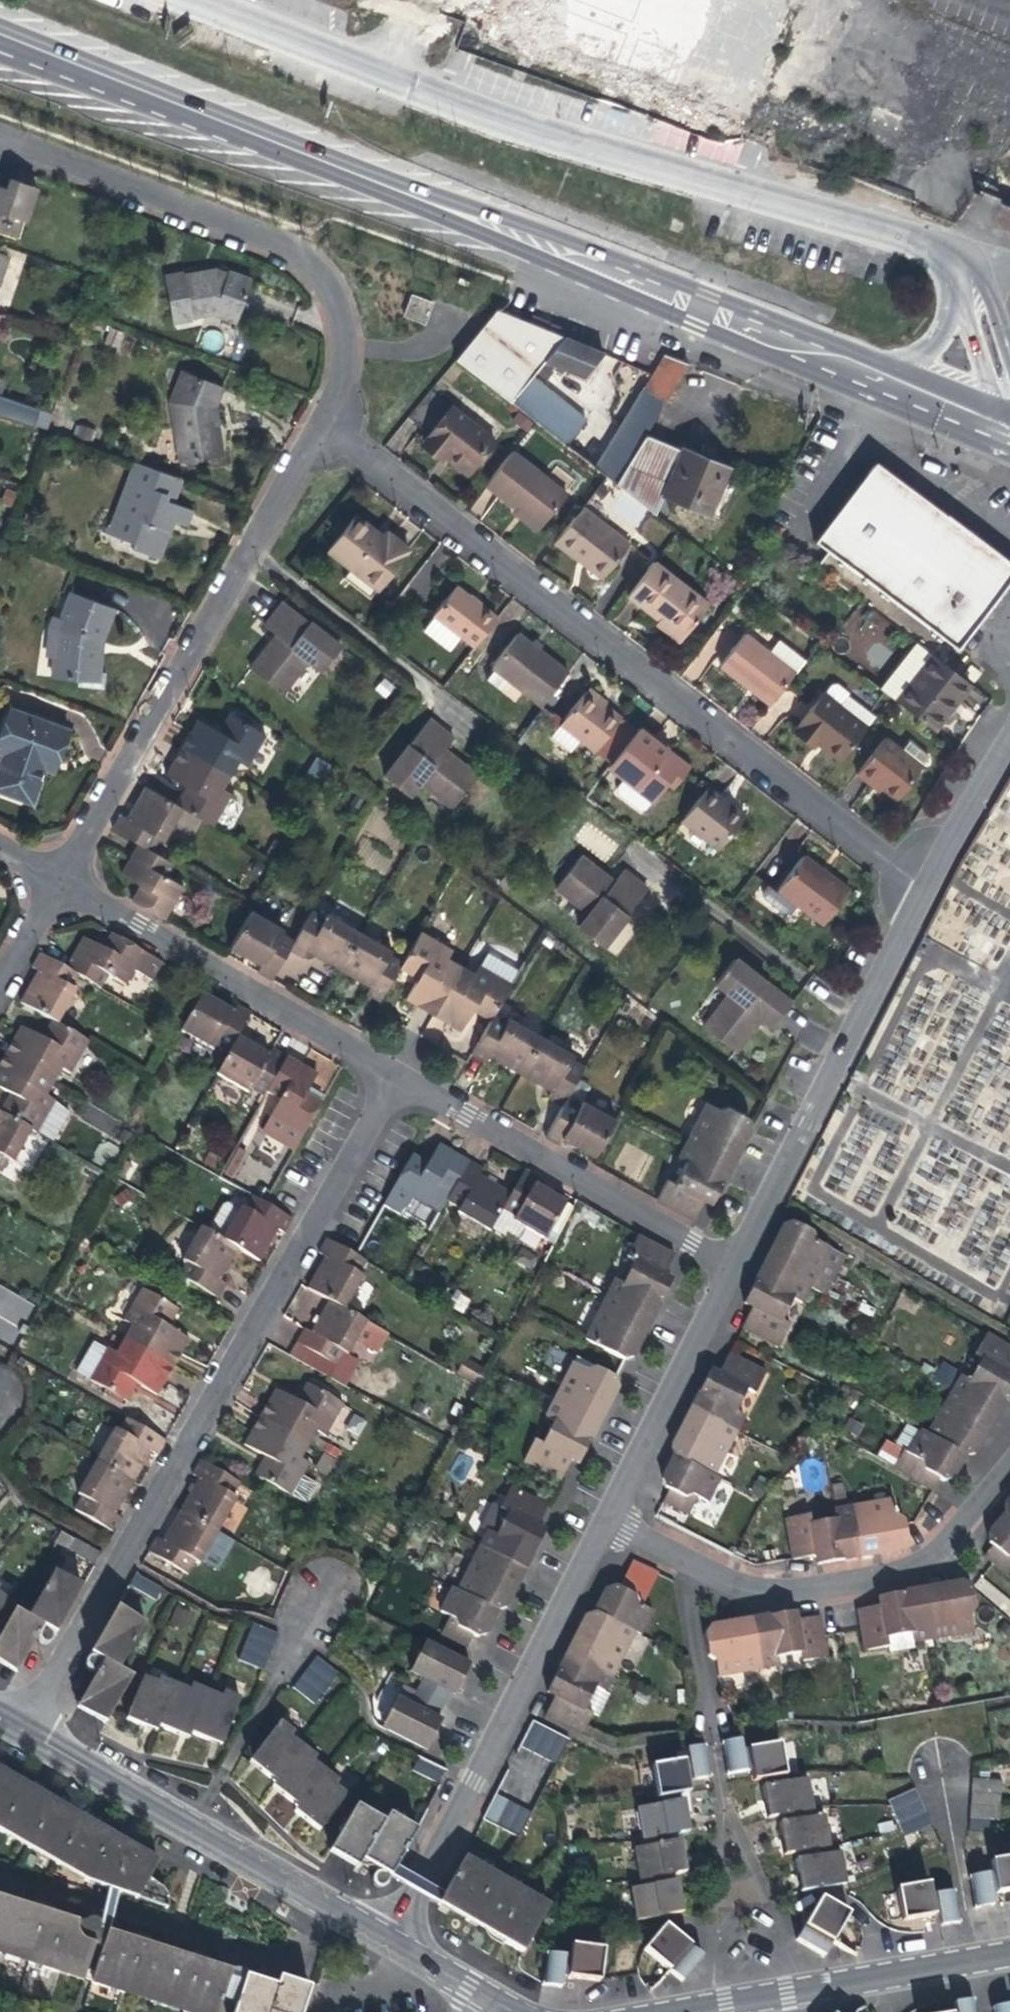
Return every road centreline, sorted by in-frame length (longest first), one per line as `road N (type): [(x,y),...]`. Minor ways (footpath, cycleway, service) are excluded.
road 1 (unclassified): [(193,0),(495,118),(917,242),(954,259)]
road 2 (residential): [(934,886),(324,429)]
road 3 (residential): [(404,1073),(26,1731)]
road 4 (primary): [(638,271),(0,31)]
road 5 (primary): [(0,51),(629,292)]
road 6 (residential): [(324,429),(63,878)]
road 7 (residential): [(619,1521),(394,1944)]
road 8 (residential): [(619,1521),(730,1578),(800,1591),(926,1561),(958,1537),(1009,1474)]
road 9 (residential): [(0,134),(308,255),(334,286),(350,348)]
road 10 (residential): [(934,886),(740,1265)]
road 11 (residential): [(404,1073),(63,878)]
road 12 (primary): [(629,292),(992,431)]
road 13 (residential): [(740,1265),(404,1073)]
road 14 (primary): [(921,377),(638,271)]
road 15 (residential): [(740,1265),(619,1521)]
road 16 (residential): [(322,1588),(199,1831)]
road 17 (residential): [(731,2002),(730,1910),(746,1884),(773,1903),(793,1992)]
road 18 (residential): [(199,1831),(394,1944)]
road 19 (residential): [(26,1731),(199,1831)]
road 20 (residential): [(947,1776),(978,1962)]
road 21 (residential): [(793,1992),(978,1962)]
road 22 (residential): [(1009,753),(934,886)]
road 23 (residential): [(394,1944),(511,2011)]
road 24 (residential): [(63,878),(0,989)]

